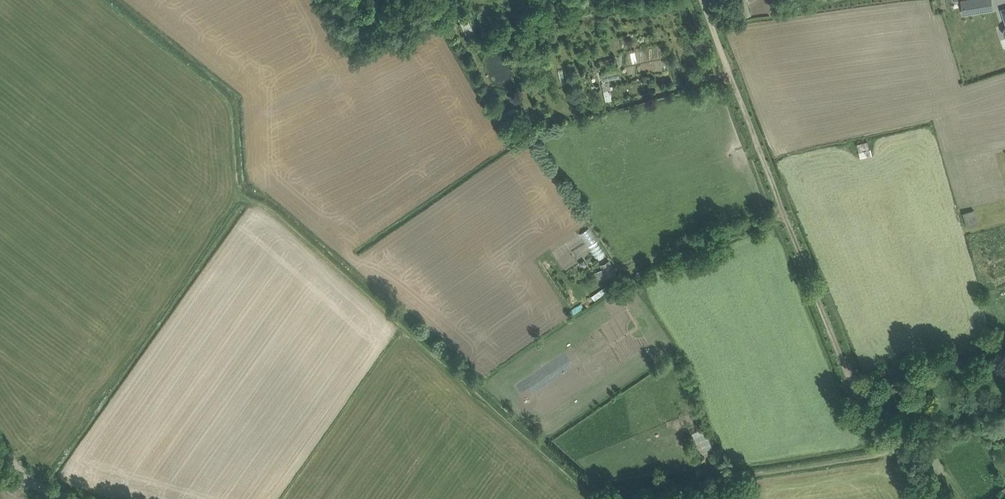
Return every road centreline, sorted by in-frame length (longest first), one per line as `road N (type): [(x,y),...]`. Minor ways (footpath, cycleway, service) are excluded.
road 1 (track): [(701,0),(844,367),(931,498)]
road 2 (track): [(891,443),(590,486)]
road 3 (track): [(1004,327),(844,367)]
road 4 (track): [(781,210),(627,267)]

